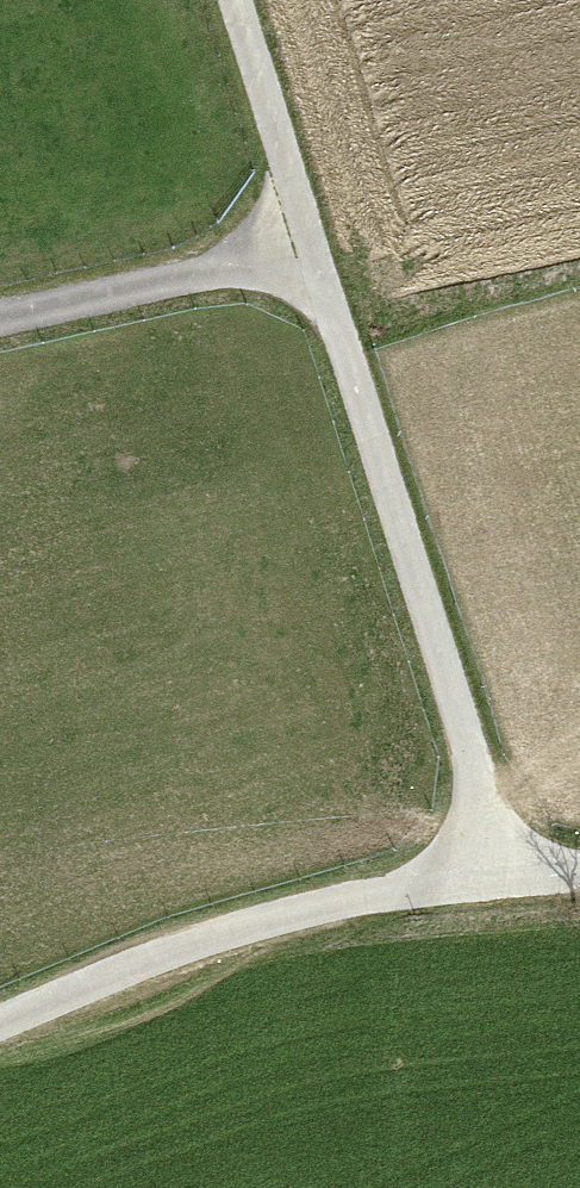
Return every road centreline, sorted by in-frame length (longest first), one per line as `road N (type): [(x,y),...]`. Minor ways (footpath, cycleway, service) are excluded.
road 1 (track): [(495,874),(235,0)]
road 2 (track): [(0,1028),(259,923),(495,874)]
road 3 (track): [(313,259),(0,330)]

